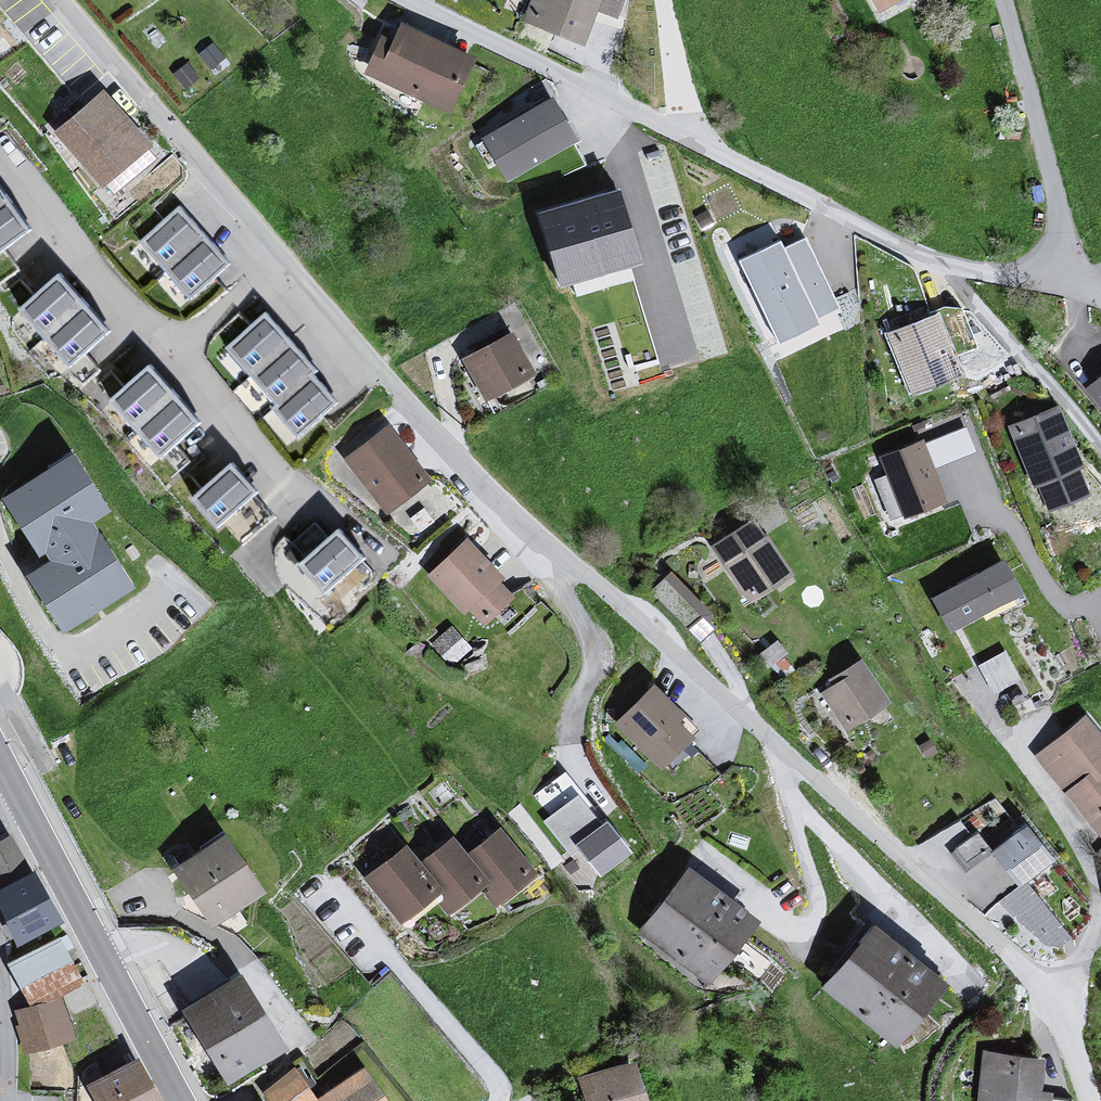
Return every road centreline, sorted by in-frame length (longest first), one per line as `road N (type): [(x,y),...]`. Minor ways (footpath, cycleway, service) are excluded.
road 1 (residential): [(56,0),(394,389),(508,507),(1015,958),(1048,995),(1092,1100)]
road 2 (residential): [(681,135),(932,262),(1066,277),(1054,188),(1003,0)]
road 3 (secondary): [(180,1100),(0,762)]
road 4 (residential): [(408,0),(681,135)]
road 5 (residential): [(328,887),(484,1080),(487,1100)]
road 6 (residential): [(0,960),(14,1051),(9,1100)]
road 7 (residential): [(663,0),(686,113),(681,135)]

